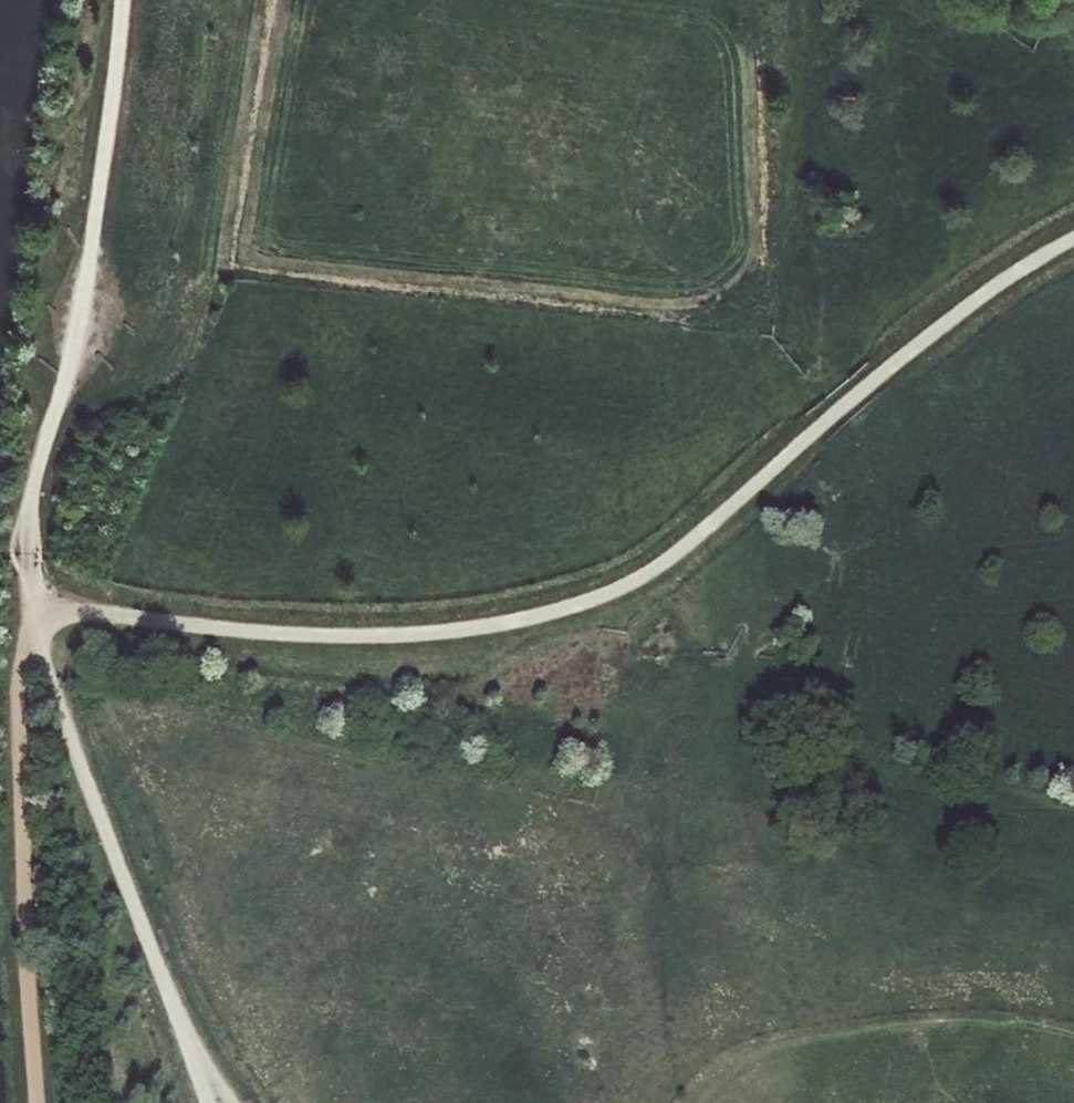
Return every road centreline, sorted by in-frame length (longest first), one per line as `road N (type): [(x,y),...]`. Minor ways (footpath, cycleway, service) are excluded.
road 1 (track): [(35,630),(16,664),(35,1102)]

